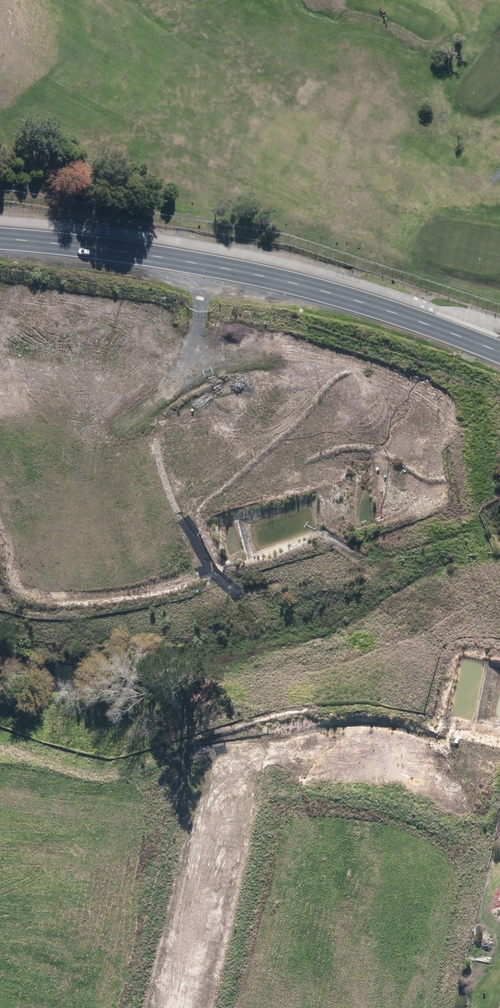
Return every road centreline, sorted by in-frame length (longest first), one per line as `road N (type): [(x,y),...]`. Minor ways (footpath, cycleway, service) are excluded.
road 1 (unclassified): [(175,1007),(235,755),(343,485),(362,462),(463,399),(499,363)]
road 2 (secondary): [(499,358),(290,286),(96,249),(0,241)]
road 3 (unknown): [(235,755),(98,548)]

